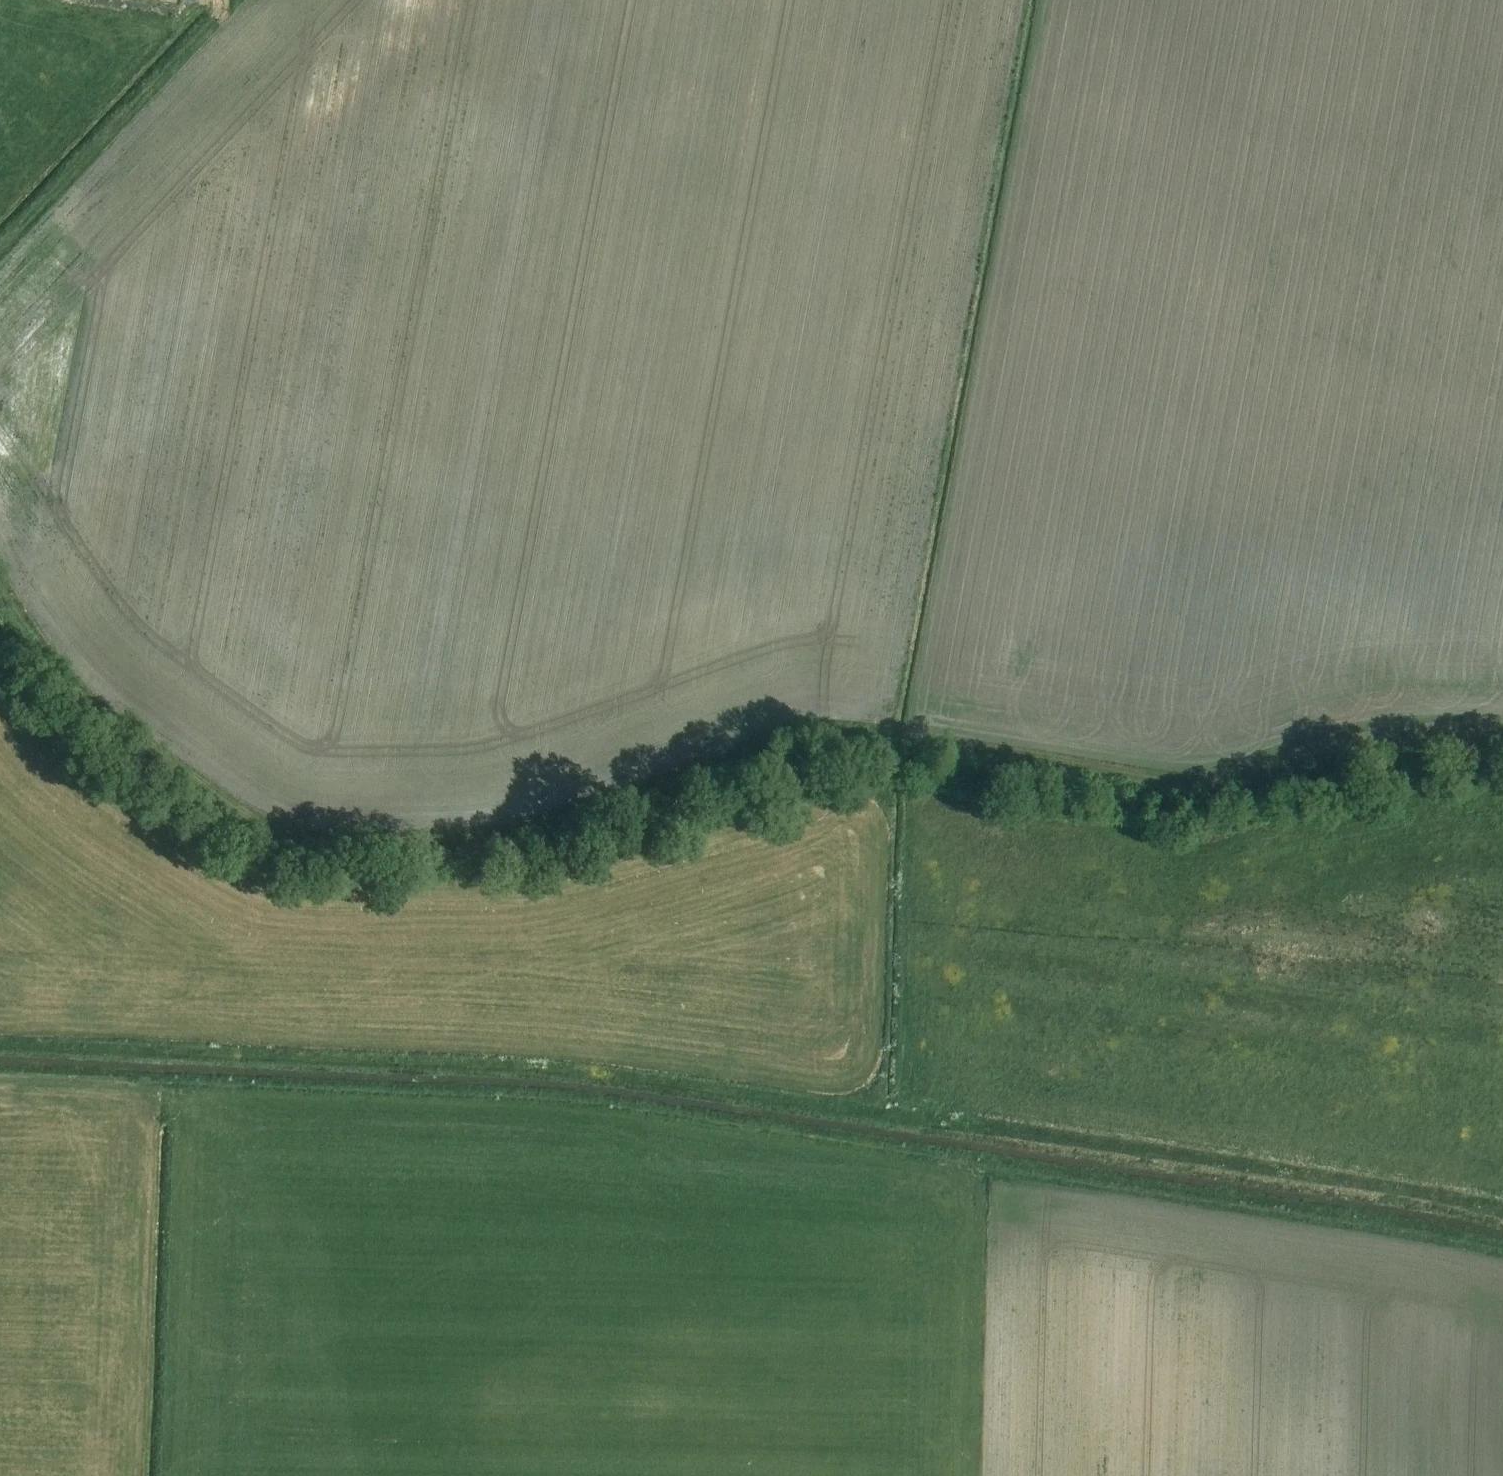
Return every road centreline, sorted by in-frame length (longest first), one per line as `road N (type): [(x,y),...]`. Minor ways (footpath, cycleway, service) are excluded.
road 1 (track): [(1502,722),(1415,723),(1244,774),(1187,780),(944,733),(562,820),(272,818),(86,697),(0,593)]
road 2 (track): [(223,0),(218,18),(0,247)]

